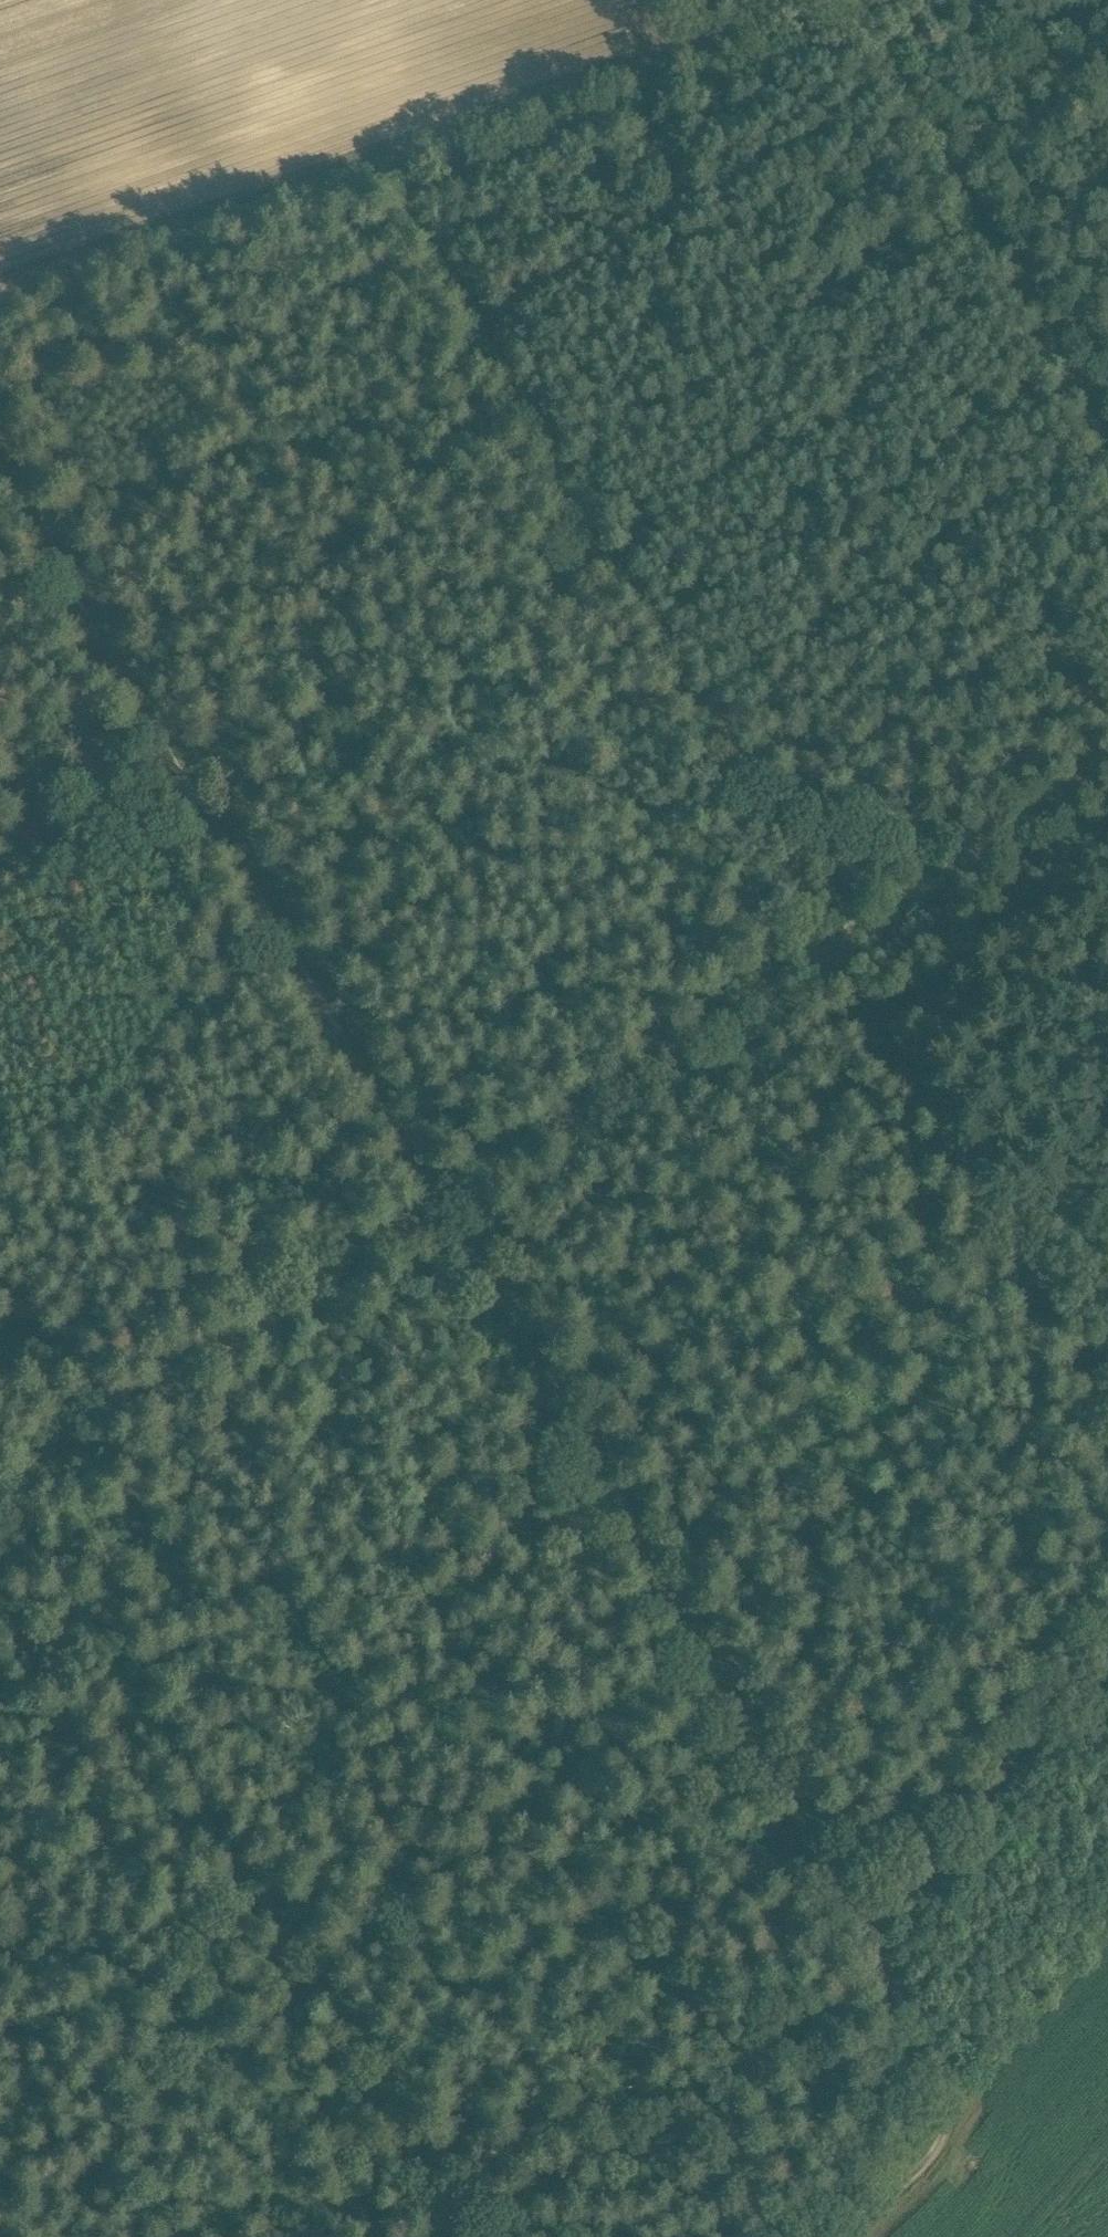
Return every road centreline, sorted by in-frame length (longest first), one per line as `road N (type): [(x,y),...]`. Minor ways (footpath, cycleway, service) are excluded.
road 1 (track): [(842,2236),(928,2155),(951,2114),(951,2078),(822,1837),(565,1412),(421,1153),(332,1022)]
road 2 (track): [(809,0),(0,290)]
road 3 (track): [(332,1022),(60,543)]
road 4 (track): [(835,941),(1107,1401)]
road 5 (track): [(865,0),(1107,422)]
road 6 (track): [(1107,1642),(859,1901)]

